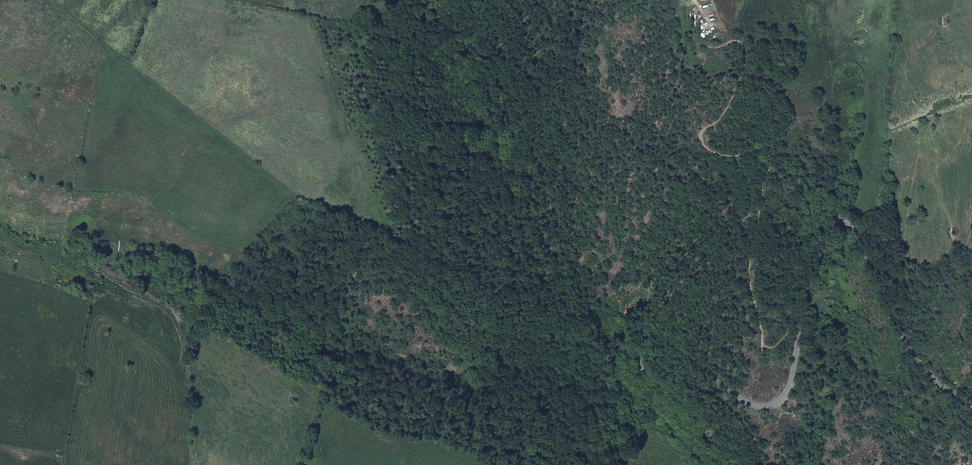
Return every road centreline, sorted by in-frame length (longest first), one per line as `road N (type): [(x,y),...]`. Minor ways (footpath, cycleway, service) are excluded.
road 1 (unclassified): [(733,464),(628,383),(631,340),(665,336),(735,395),(781,399),(804,300),(838,225),(854,228),(920,364),(971,407)]
road 2 (track): [(683,0),(691,33),(705,46),(734,41),(749,53),(724,118),(701,136),(705,146),(728,156),(765,145),(774,155),(749,277),(764,342),(777,346),(801,314)]

